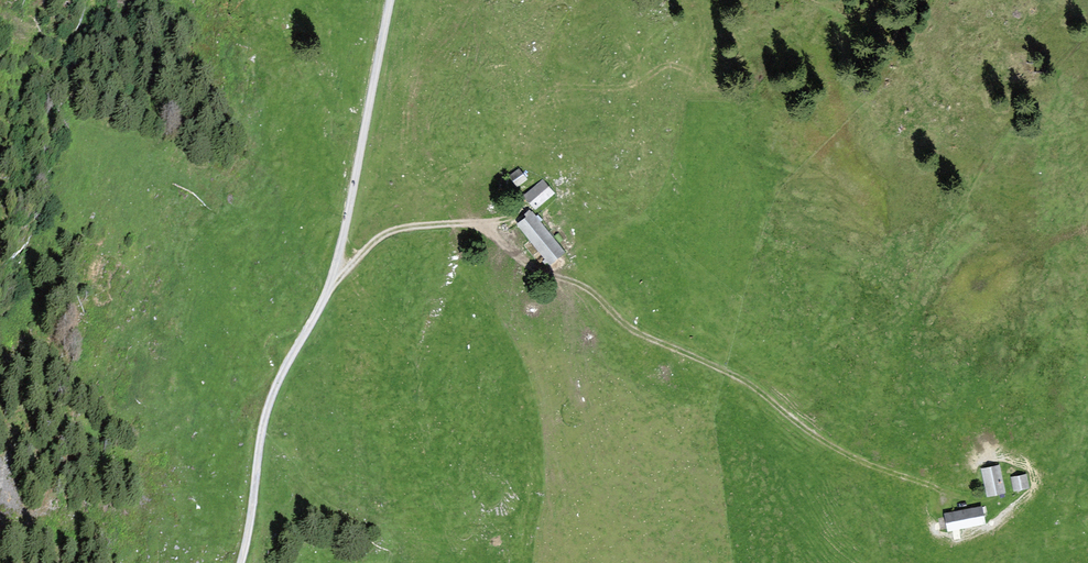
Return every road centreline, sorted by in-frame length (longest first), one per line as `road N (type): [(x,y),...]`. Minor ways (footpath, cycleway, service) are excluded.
road 1 (track): [(336,276),(386,235),(478,225),(517,258),(579,284),(621,321),(736,377),(816,439),(898,476),(1008,510),(1059,465)]
road 2 (track): [(391,0),(336,276),(264,412)]
road 3 (track): [(264,412),(239,562)]

